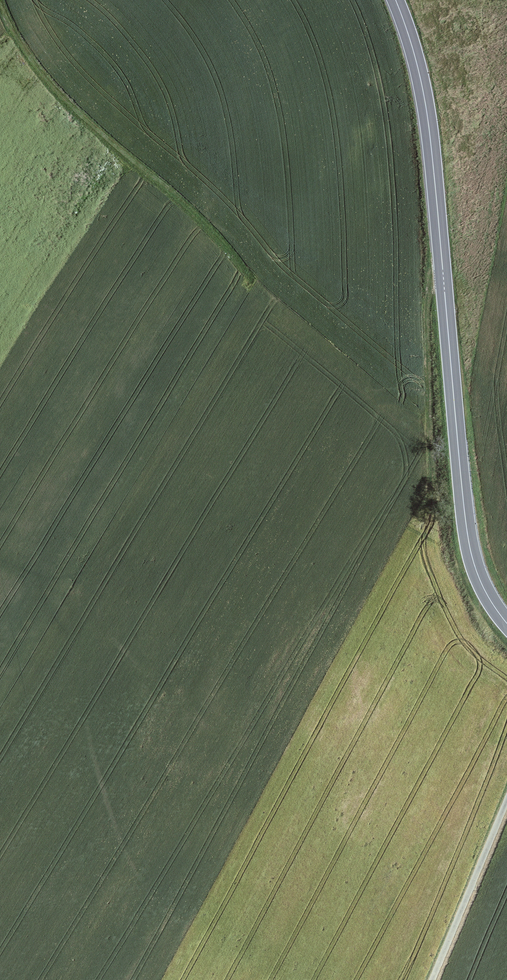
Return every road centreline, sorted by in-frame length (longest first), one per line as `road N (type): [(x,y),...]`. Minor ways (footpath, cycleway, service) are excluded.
road 1 (secondary): [(506,626),(479,580),(467,537),(430,111),(396,0)]
road 2 (track): [(3,0),(22,45),(60,95),(214,225),(255,281)]
road 3 (track): [(432,979),(506,800)]

